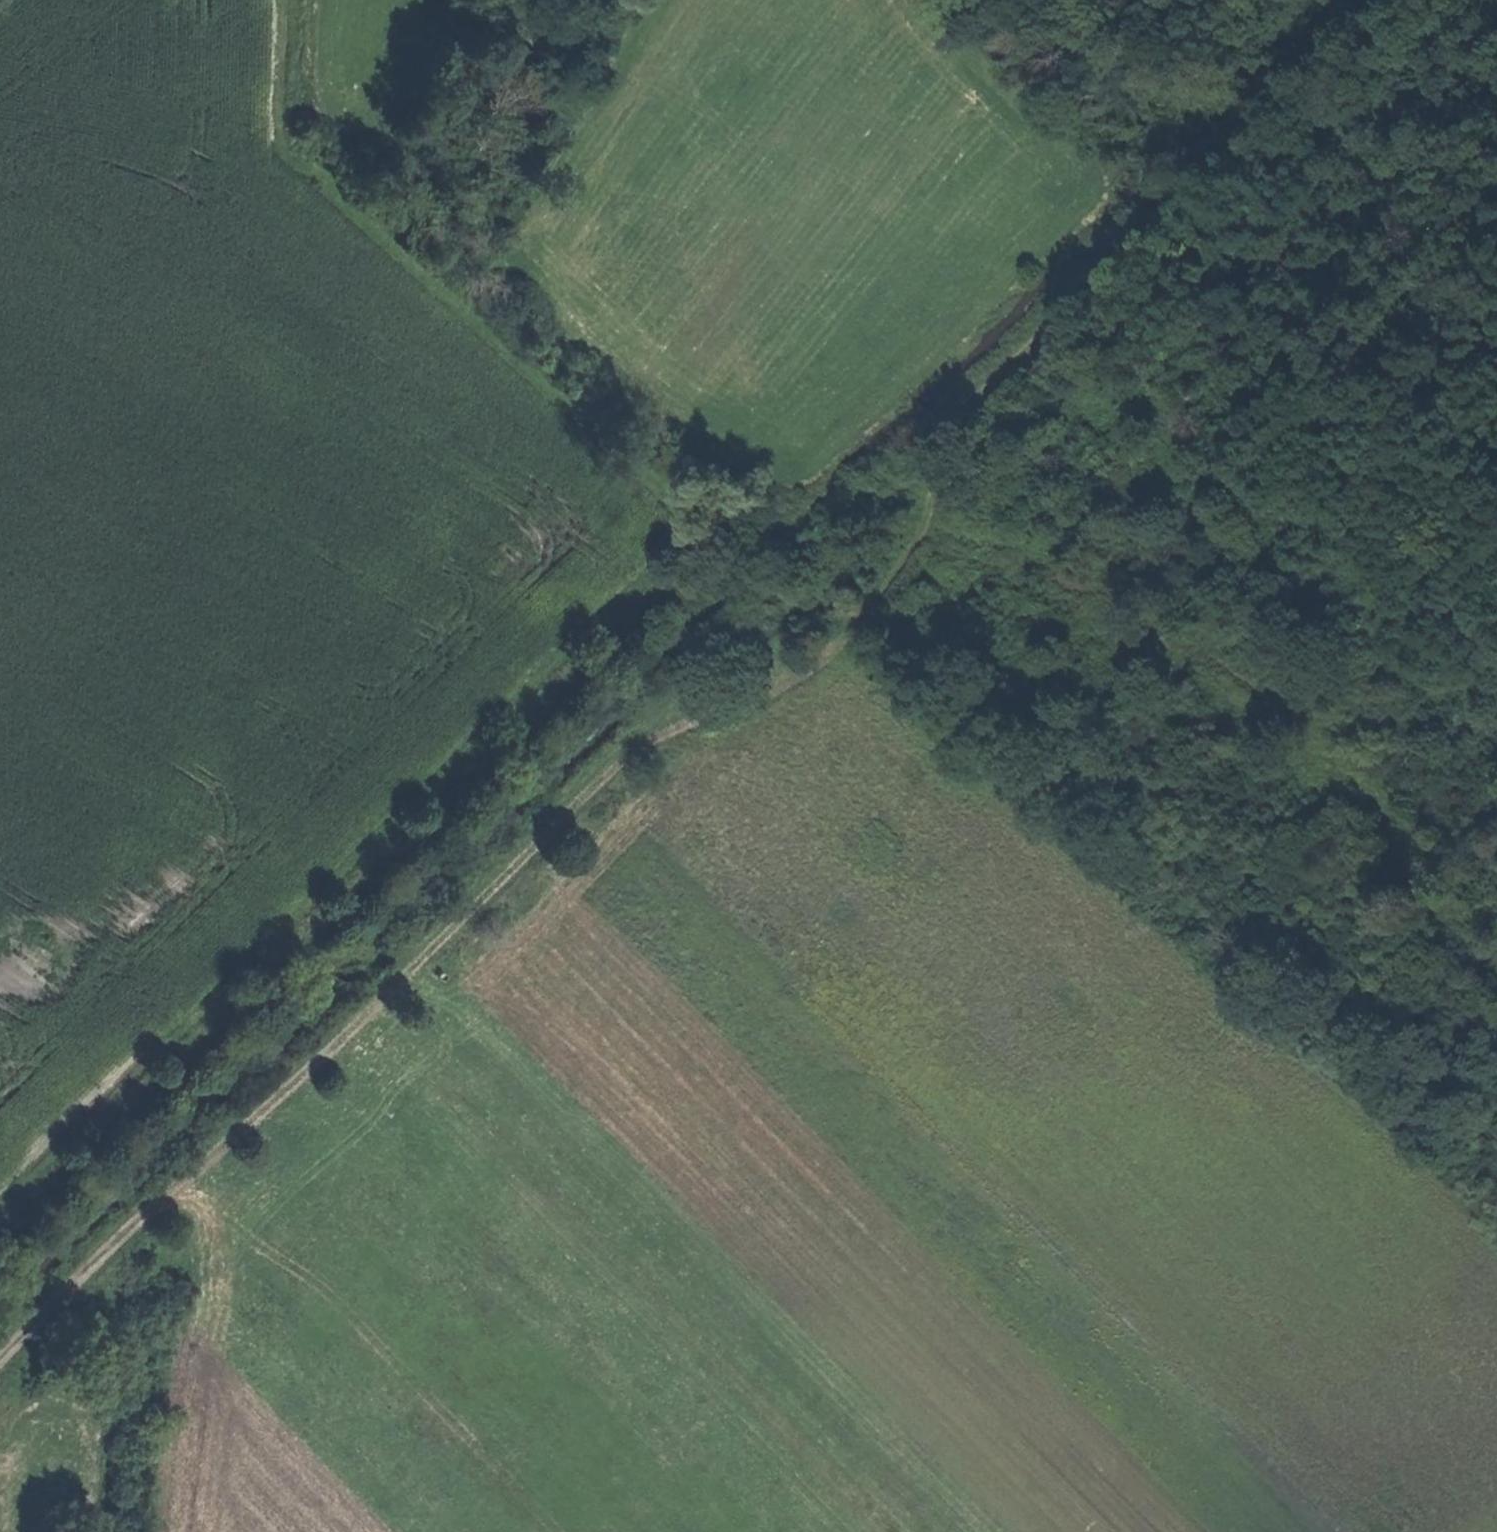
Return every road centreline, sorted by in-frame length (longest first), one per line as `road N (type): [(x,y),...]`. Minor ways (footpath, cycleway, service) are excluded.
road 1 (track): [(1388,0),(941,435),(942,468),(927,514),(885,598),(814,675),(677,728),(606,778),(296,1087),(131,1225),(0,1356)]

